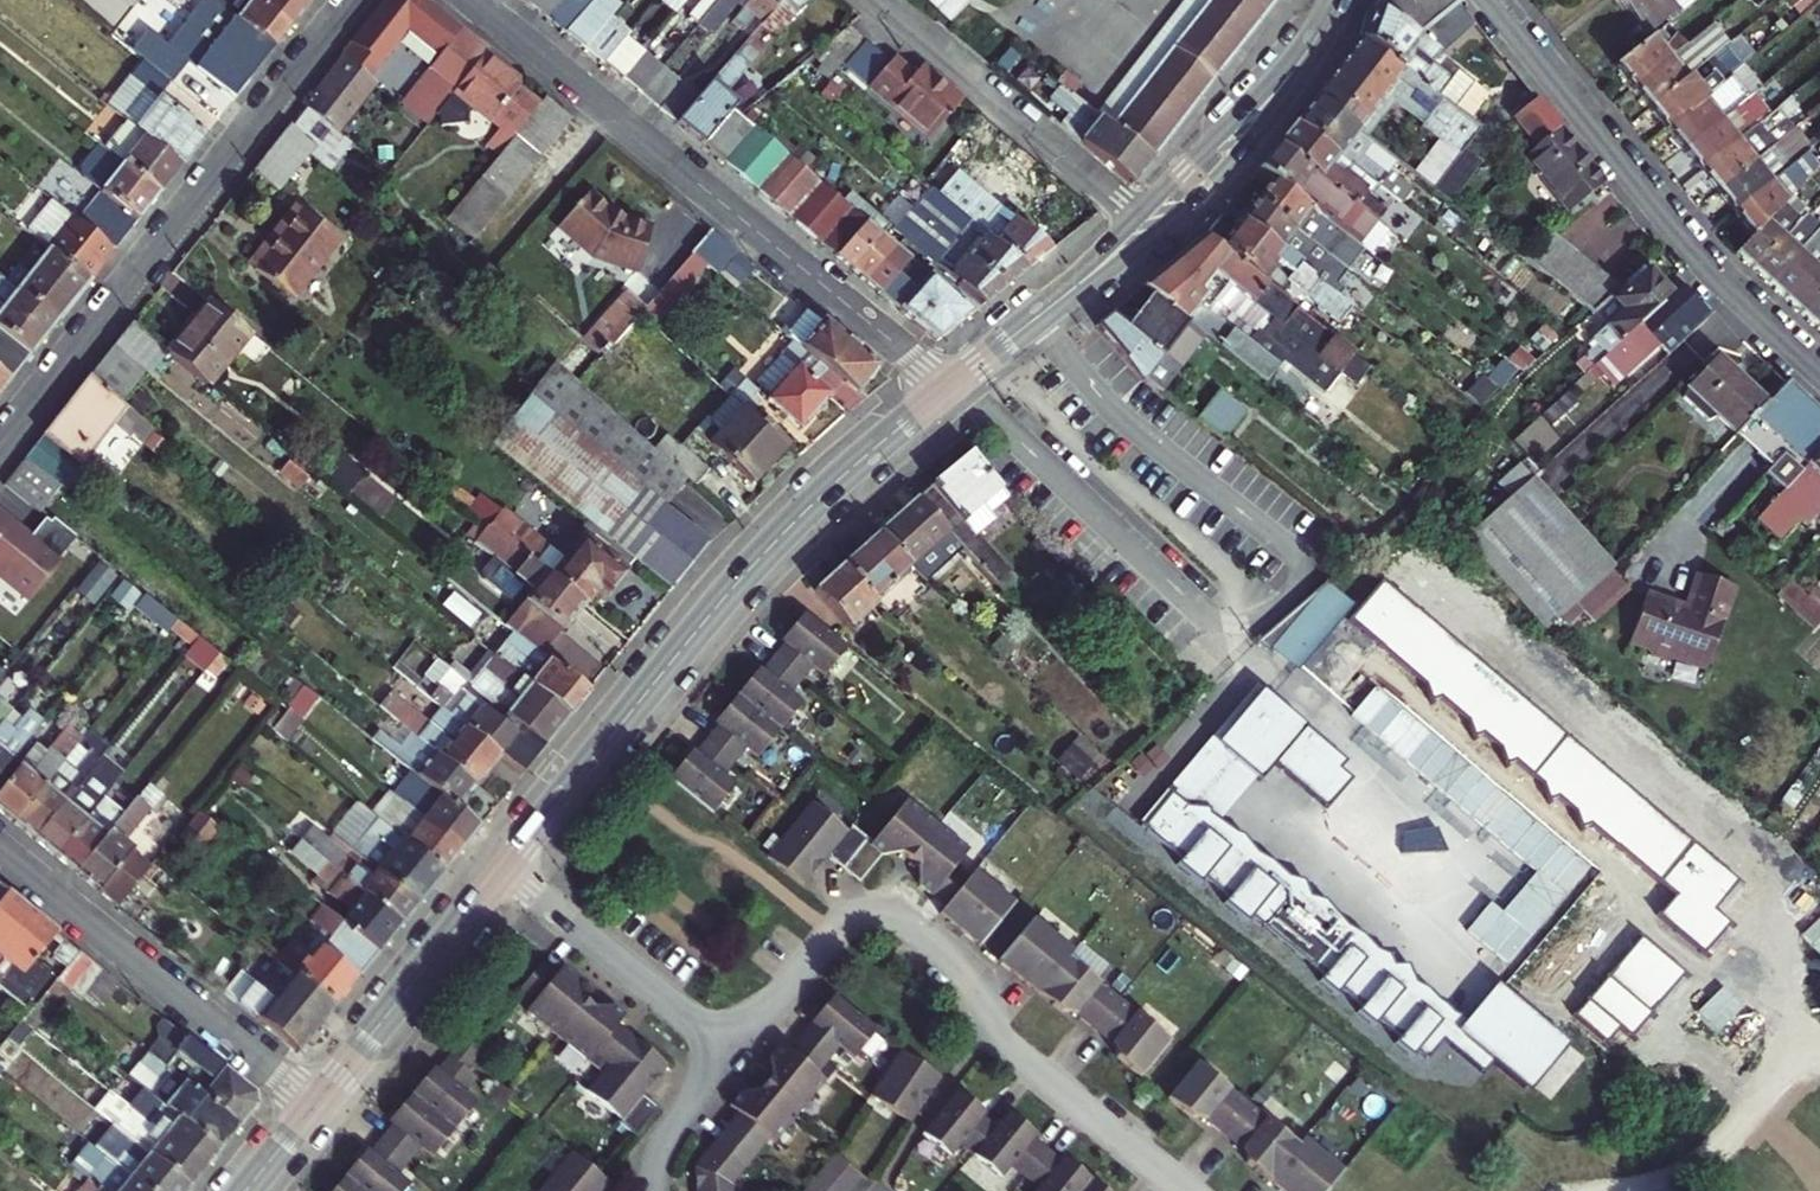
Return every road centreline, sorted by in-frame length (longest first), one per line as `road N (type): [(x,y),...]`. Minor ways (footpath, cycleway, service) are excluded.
road 1 (secondary): [(504,872),(757,560),(948,390)]
road 2 (residential): [(1186,1190),(1010,1047),(965,967),(901,917),(855,917),(834,928),(731,1051)]
road 3 (residential): [(474,0),(948,390)]
road 4 (residential): [(0,442),(348,0)]
road 5 (residential): [(1493,0),(1707,264),(1819,371)]
road 6 (residential): [(316,1104),(0,851)]
road 7 (residential): [(873,0),(1148,225)]
road 8 (secondary): [(316,1104),(504,872)]
road 9 (secondary): [(1148,225),(1270,100),(1338,0)]
road 10 (residential): [(504,872),(731,1051)]
road 11 (secondary): [(948,390),(1148,225)]
road 12 (residential): [(731,1051),(662,1141),(654,1190)]

